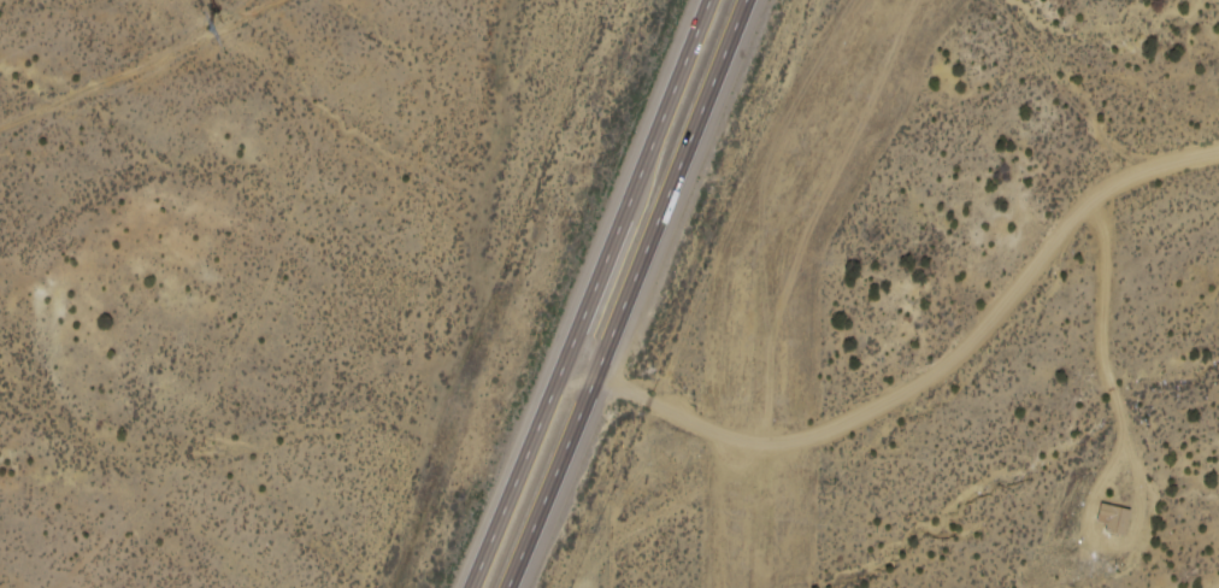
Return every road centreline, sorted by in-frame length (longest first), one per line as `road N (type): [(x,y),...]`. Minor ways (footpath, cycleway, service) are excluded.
road 1 (track): [(1218,159),(1107,201),(987,351),(894,414),(822,446),(783,453),(748,447),(561,369)]
road 2 (trunk): [(714,0),(471,587)]
road 3 (trunk): [(505,587),(747,0)]
road 4 (track): [(0,137),(281,0)]

